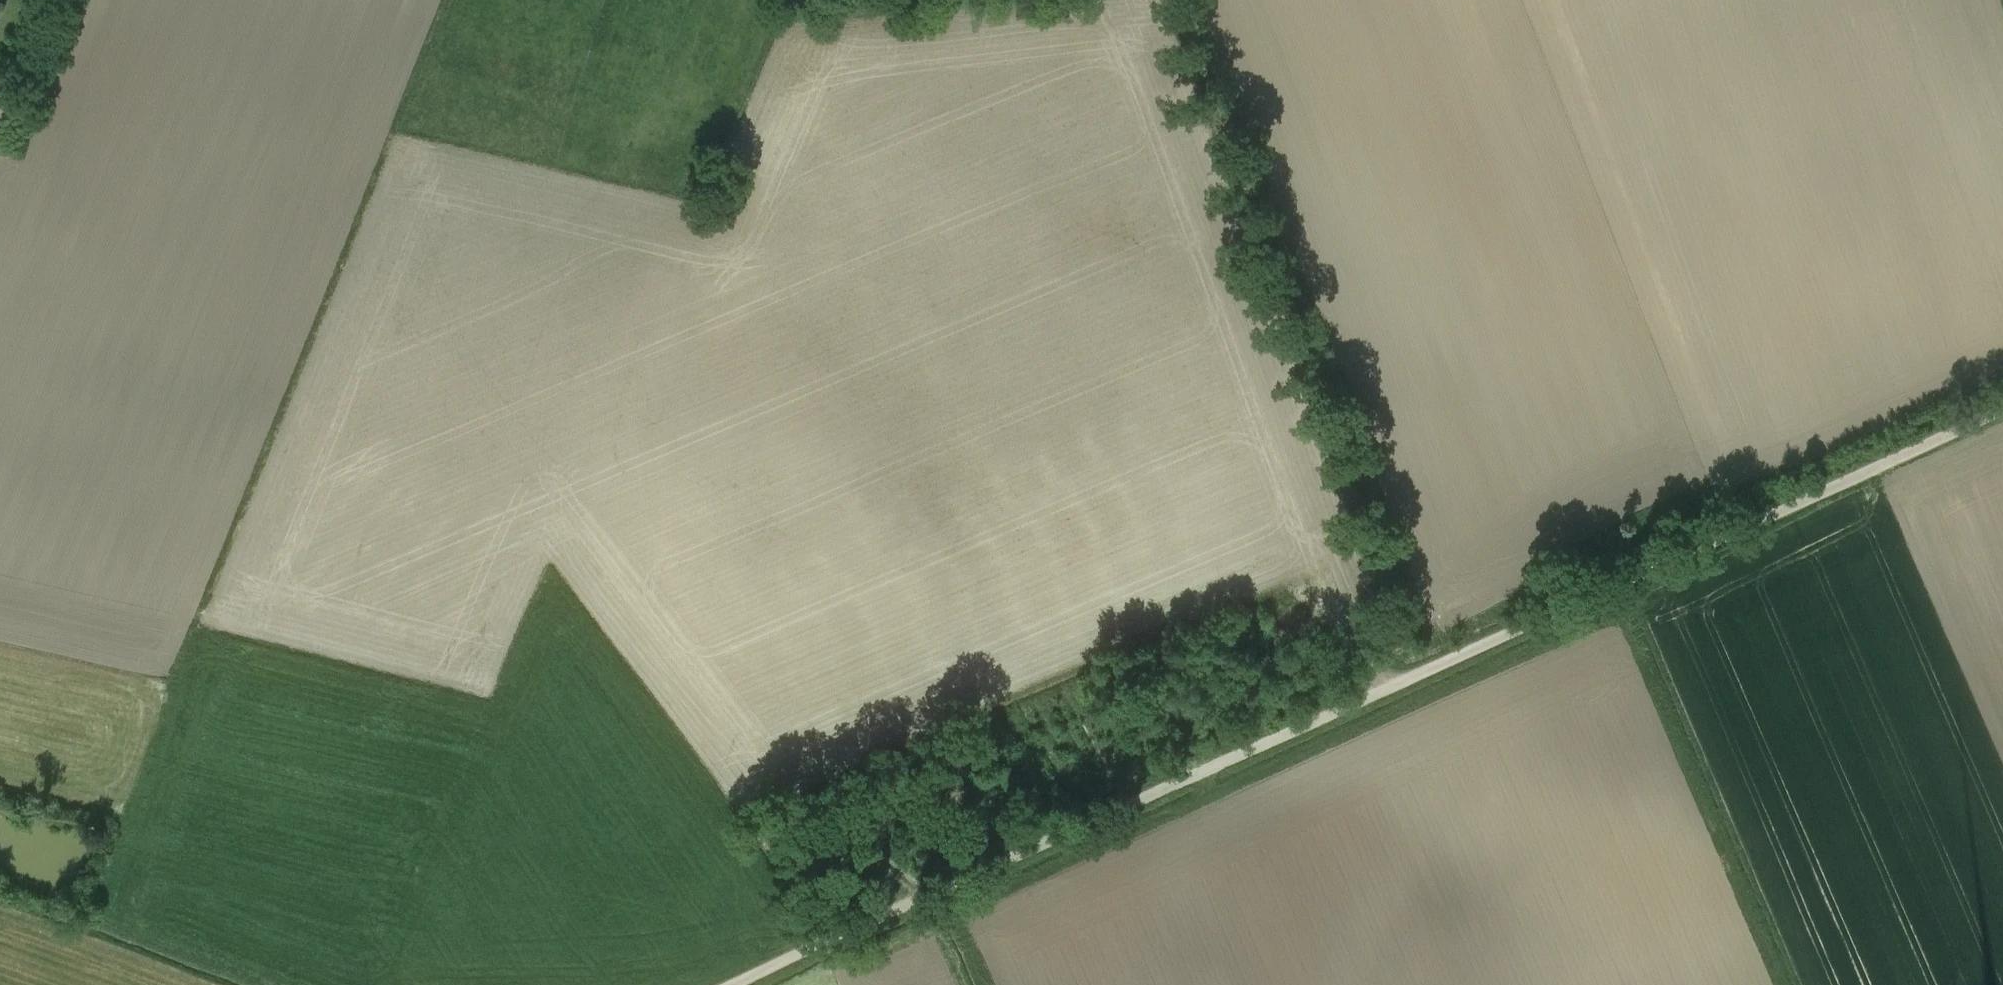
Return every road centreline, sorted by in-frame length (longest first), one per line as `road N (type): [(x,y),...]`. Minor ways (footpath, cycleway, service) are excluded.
road 1 (track): [(741,984),(2002,409)]
road 2 (unclassified): [(46,0),(0,114)]

